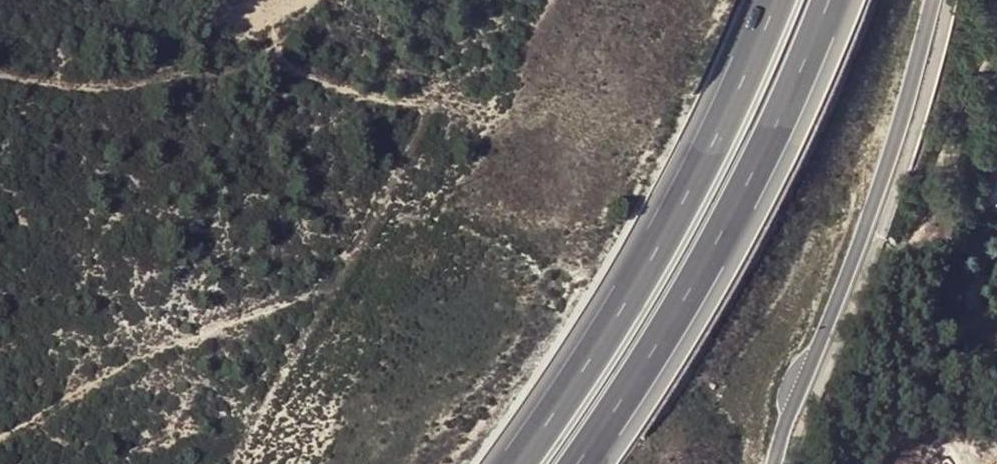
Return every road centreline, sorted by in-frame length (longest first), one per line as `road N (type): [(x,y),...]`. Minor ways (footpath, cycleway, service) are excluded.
road 1 (trunk): [(775,0),(737,102),(556,416),(520,463)]
road 2 (trunk): [(603,463),(797,123),(843,0)]
road 3 (unclassified): [(935,0),(901,134),(775,463)]

